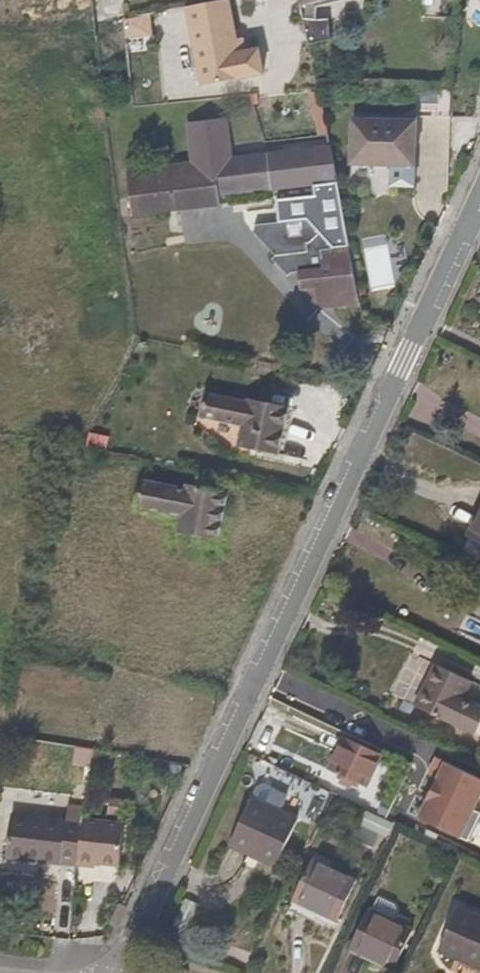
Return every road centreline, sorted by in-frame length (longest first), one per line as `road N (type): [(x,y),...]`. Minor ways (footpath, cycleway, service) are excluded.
road 1 (residential): [(479,193),(118,972)]

